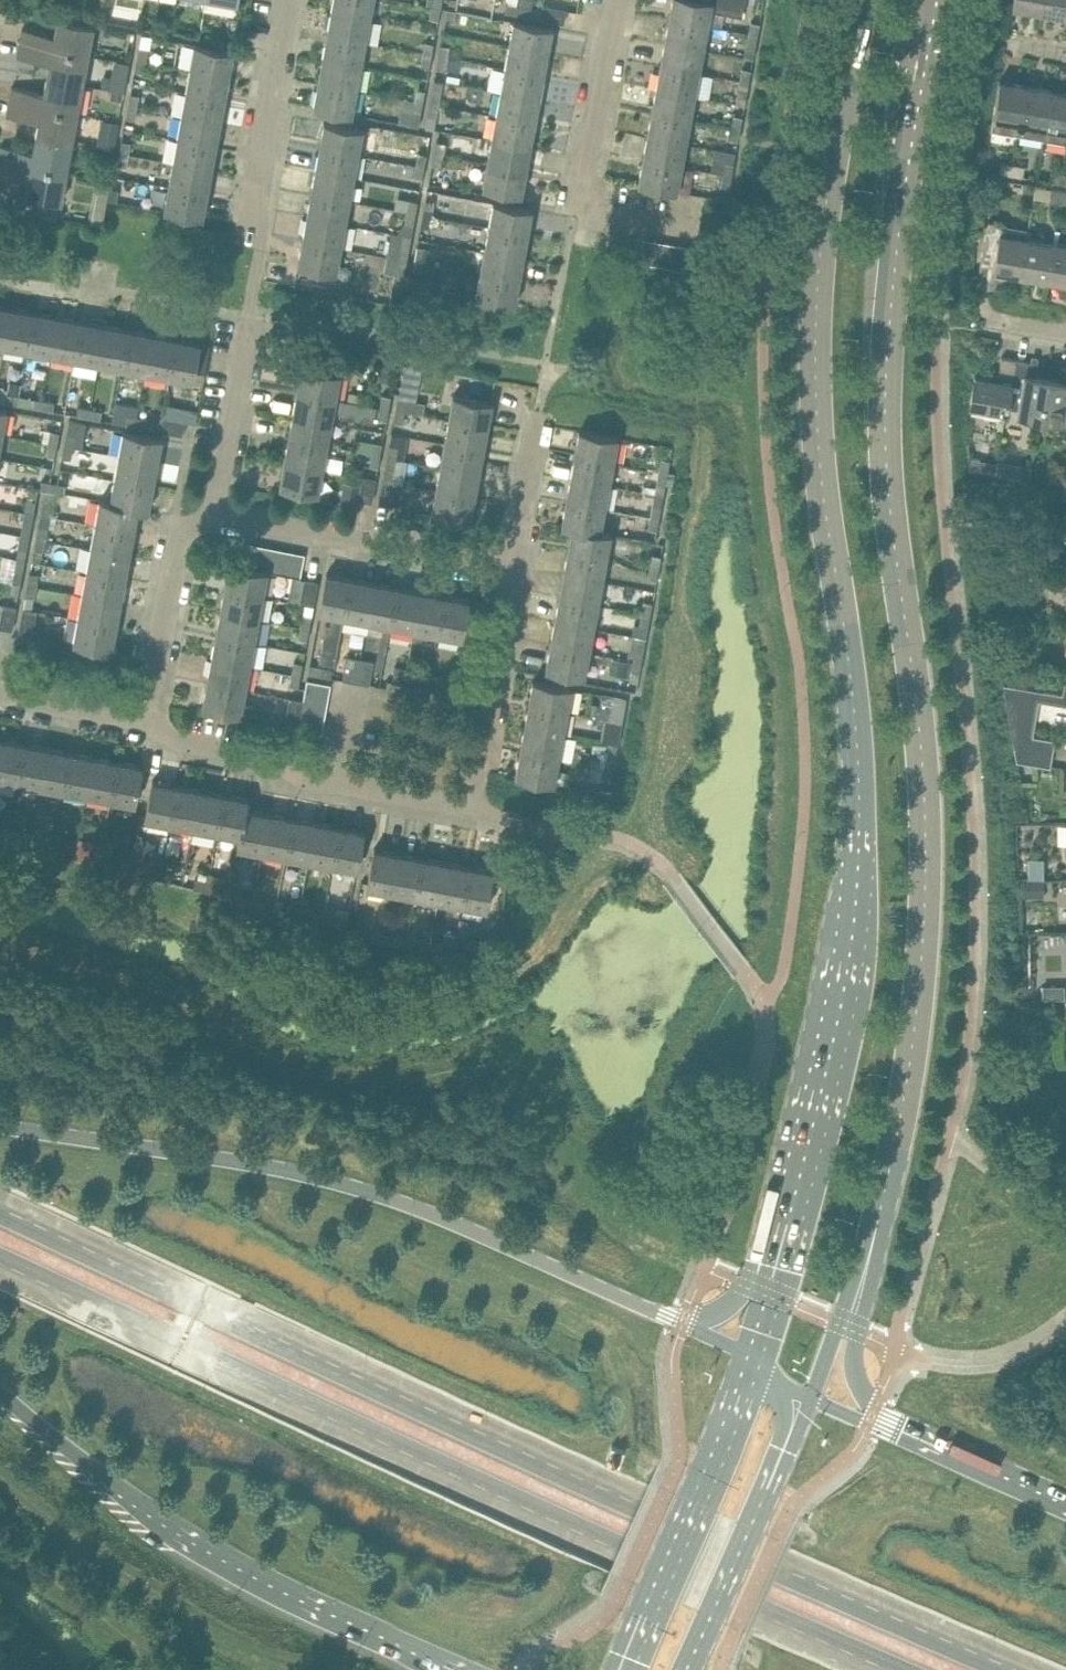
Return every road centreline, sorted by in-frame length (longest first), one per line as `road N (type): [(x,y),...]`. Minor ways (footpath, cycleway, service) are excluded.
road 1 (tertiary): [(865,0),(814,292),(813,404),(859,776),(854,907),(825,1078),(787,1225)]
road 2 (tertiary): [(873,1225),(915,1038),(922,937),(922,792),(897,551),(885,253),(928,0)]
road 3 (secondary): [(999,1669),(794,1585),(0,1213)]
road 4 (secondary): [(0,1254),(540,1511),(910,1669)]
road 5 (secondary): [(683,1325),(408,1193),(0,1125)]
road 6 (residential): [(147,721),(190,744),(468,807),(512,566)]
road 7 (secondary): [(0,1389),(161,1521),(265,1588),(456,1669)]
road 8 (residential): [(215,510),(260,249),(254,220),(289,0)]
road 9 (secondary): [(756,1361),(622,1669)]
road 10 (residential): [(512,566),(215,510)]
road 11 (secondary): [(687,1669),(815,1398)]
road 12 (residential): [(147,721),(181,530),(215,510)]
road 13 (residential): [(602,215),(582,195),(615,0)]
road 14 (secondary): [(1065,1504),(871,1417)]
road 15 (secondary): [(871,1417),(854,1366),(875,1270),(873,1225)]
road 16 (tertiary): [(815,1398),(873,1225)]
road 17 (residential): [(512,566),(539,398)]
road 18 (residential): [(0,694),(147,721)]
road 19 (secondary): [(787,1225),(730,1304),(683,1325)]
road 20 (tertiary): [(787,1225),(756,1361)]

